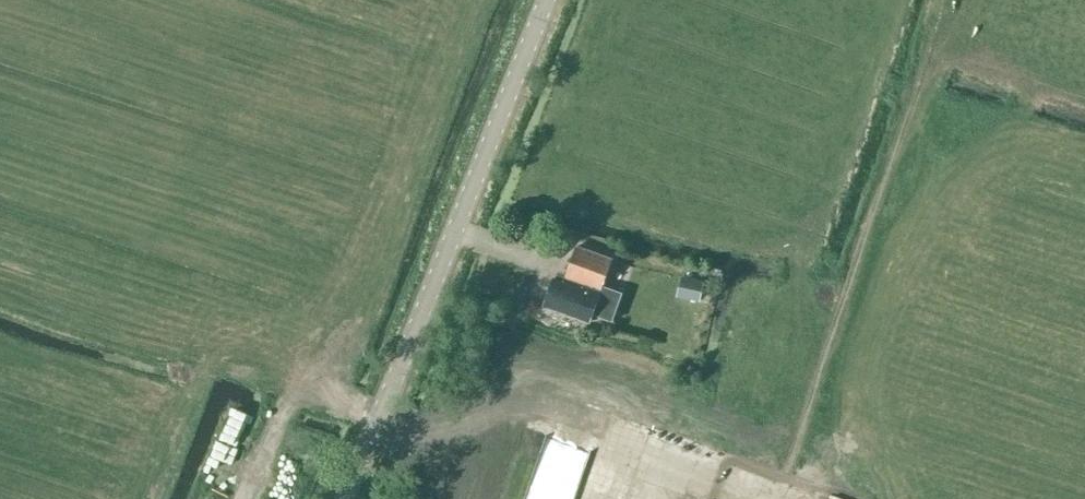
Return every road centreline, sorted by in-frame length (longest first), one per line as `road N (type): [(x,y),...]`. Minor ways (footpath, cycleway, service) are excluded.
road 1 (tertiary): [(350,498),(552,0)]

